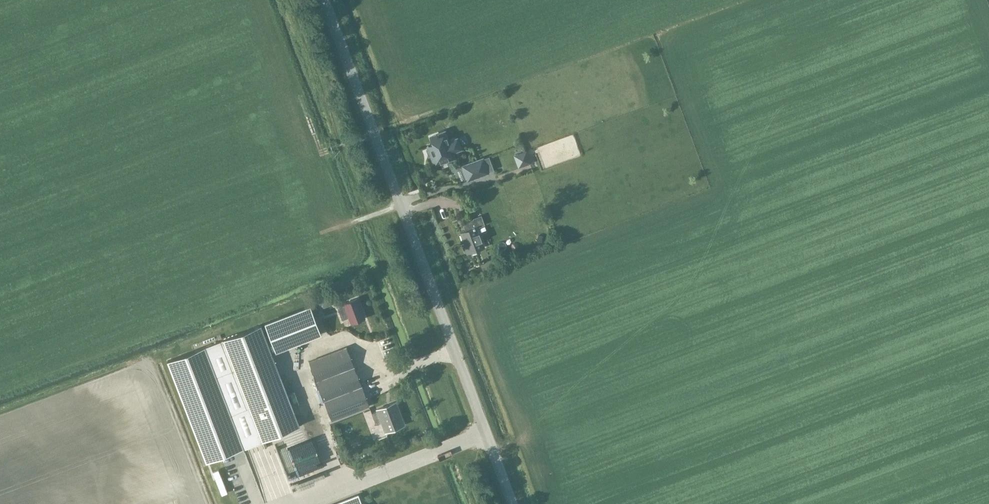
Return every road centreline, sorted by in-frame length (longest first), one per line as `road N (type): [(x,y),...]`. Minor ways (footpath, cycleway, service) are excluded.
road 1 (unclassified): [(511,503),(323,0)]

